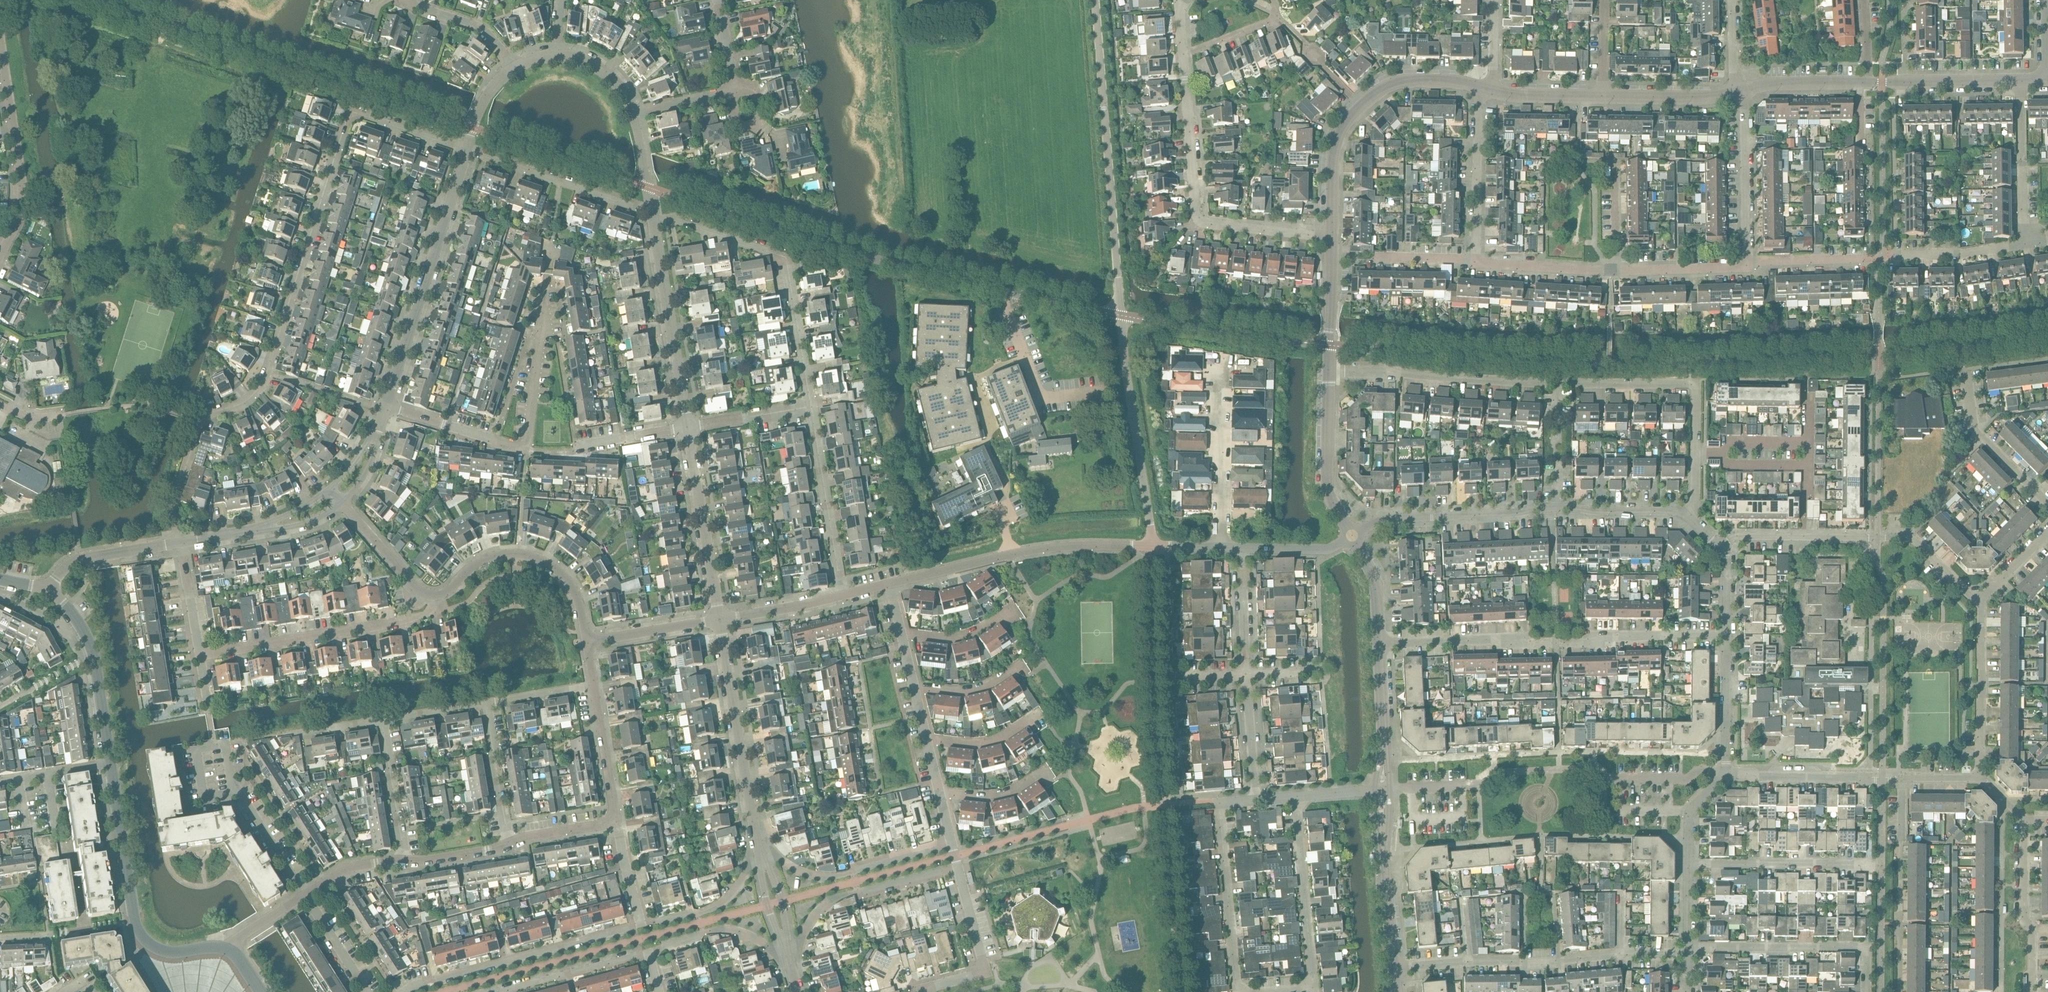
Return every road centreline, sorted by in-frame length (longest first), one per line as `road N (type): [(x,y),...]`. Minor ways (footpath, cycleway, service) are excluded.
road 1 (residential): [(180,541),(174,505),(198,421),(250,397),(267,372),(346,120),(360,114),(467,150)]
road 2 (unclassified): [(229,951),(173,953),(142,936),(93,656),(74,616),(48,588)]
road 3 (residential): [(1329,371),(1690,383)]
road 4 (residential): [(1384,639),(1726,637)]
road 5 (residential): [(1354,534),(1390,518),(1580,507),(1685,514)]
road 6 (unclassified): [(1118,315),(1095,0)]
road 7 (residential): [(1333,237),(1201,222),(1185,54)]
road 8 (residential): [(812,405),(786,253),(652,213)]
road 9 (residential): [(1981,599),(1911,536),(1738,535),(1719,545)]
road 10 (residential): [(1397,966),(1675,955)]
road 11 (residential): [(388,406),(467,150)]
road 12 (residential): [(890,583),(1047,548),(1152,546)]
road 13 (residential): [(200,655),(414,619),(432,611),(433,597)]
road 14 (residential): [(405,860),(382,718),(487,703)]
road 15 (residential): [(403,991),(641,925)]
road 16 (unclassified): [(1152,546),(1118,315)]
road 17 (residential): [(758,842),(720,621)]
road 18 (residential): [(1866,991),(1866,947),(1687,947)]
road 19 (residential): [(1286,991),(1313,990),(1295,796)]
road 20 (residential): [(587,642),(572,586),(532,555),(487,558),(433,597)]
road 21 (residential): [(0,256),(20,201),(0,42)]
road 22 (residential): [(687,427),(652,213)]
road 23 (residential): [(527,450),(553,242)]
road 24 (residential): [(758,842),(818,878),(951,843)]
road 25 (residential): [(791,964),(809,924),(834,899),(958,869)]
road 26 (residential): [(720,621),(687,427)]
road 27 (residential): [(652,213),(467,150)]
road 28 (residential): [(842,595),(812,405)]
road 29 (residential): [(1220,803),(1237,991)]
road 30 (residential): [(1868,869),(1688,866)]
road 31 (residential): [(1218,547),(1224,368)]
road 32 (residential): [(1980,778),(1981,599)]
road 33 (unclassified): [(1397,966),(1387,788)]
road 34 (residential): [(1746,267),(1744,90)]
road 35 (residential): [(1902,778),(1726,772)]
road 36 (residential): [(1477,262),(1479,87)]
road 37 (unclassified): [(1354,534),(1327,491),(1329,371)]
road 38 (residential): [(928,991),(986,972),(958,869)]
road 39 (residential): [(2047,504),(1973,425),(1965,369)]
road 40 (residential): [(2024,244),(2021,80)]
road 41 (residential): [(497,991),(650,952)]
road 42 (residential): [(641,925),(719,906),(735,892),(758,842)]
road 43 (residential): [(2035,975),(2025,819)]
road 44 (residential): [(650,952),(724,930),(753,937),(791,964)]
road 45 (unclassified): [(1387,788),(1384,639)]
road 46 (residential): [(527,450),(388,406)]
road 47 (residential): [(48,588),(79,559),(180,541)]
road 48 (residential): [(508,844),(487,703)]
road 49 (residential): [(1477,262),(1619,271)]
road 50 (unclassified): [(1218,547),(1332,549),(1354,534)]
road 51 (residential): [(617,822),(594,685)]
road 52 (residential): [(1685,514),(1696,501),(1698,392),(1690,383)]
road 53 (unclassified): [(1359,107),(1338,133),(1333,158),(1333,237)]
road 54 (residential): [(1726,637),(1726,772)]
road 55 (residential): [(587,642),(720,621)]
road 56 (residential): [(1891,255),(2024,244)]
road 57 (residential): [(433,597),(341,502)]
road 58 (unclassified): [(1736,92),(1604,95)]
road 59 (residential): [(408,0),(487,30),(513,65)]
road 60 (residential): [(758,842),(766,906),(791,964)]
road 61 (unclassified): [(1479,87),(1398,82),(1359,107)]
road 62 (residential): [(791,964),(782,901),(758,842)]
road 63 (residential): [(1256,800),(1247,673)]
road 64 (residential): [(1619,271),(1746,267)]
road 65 (residential): [(687,427),(812,405)]
road 66 (residential): [(1746,267),(1871,259)]
road 67 (residential): [(720,621),(842,595)]
road 68 (residential): [(309,892),(236,791)]
road 69 (residential): [(927,741),(1001,737),(1041,713)]
road 70 (residential): [(902,634),(975,632),(1015,607)]

